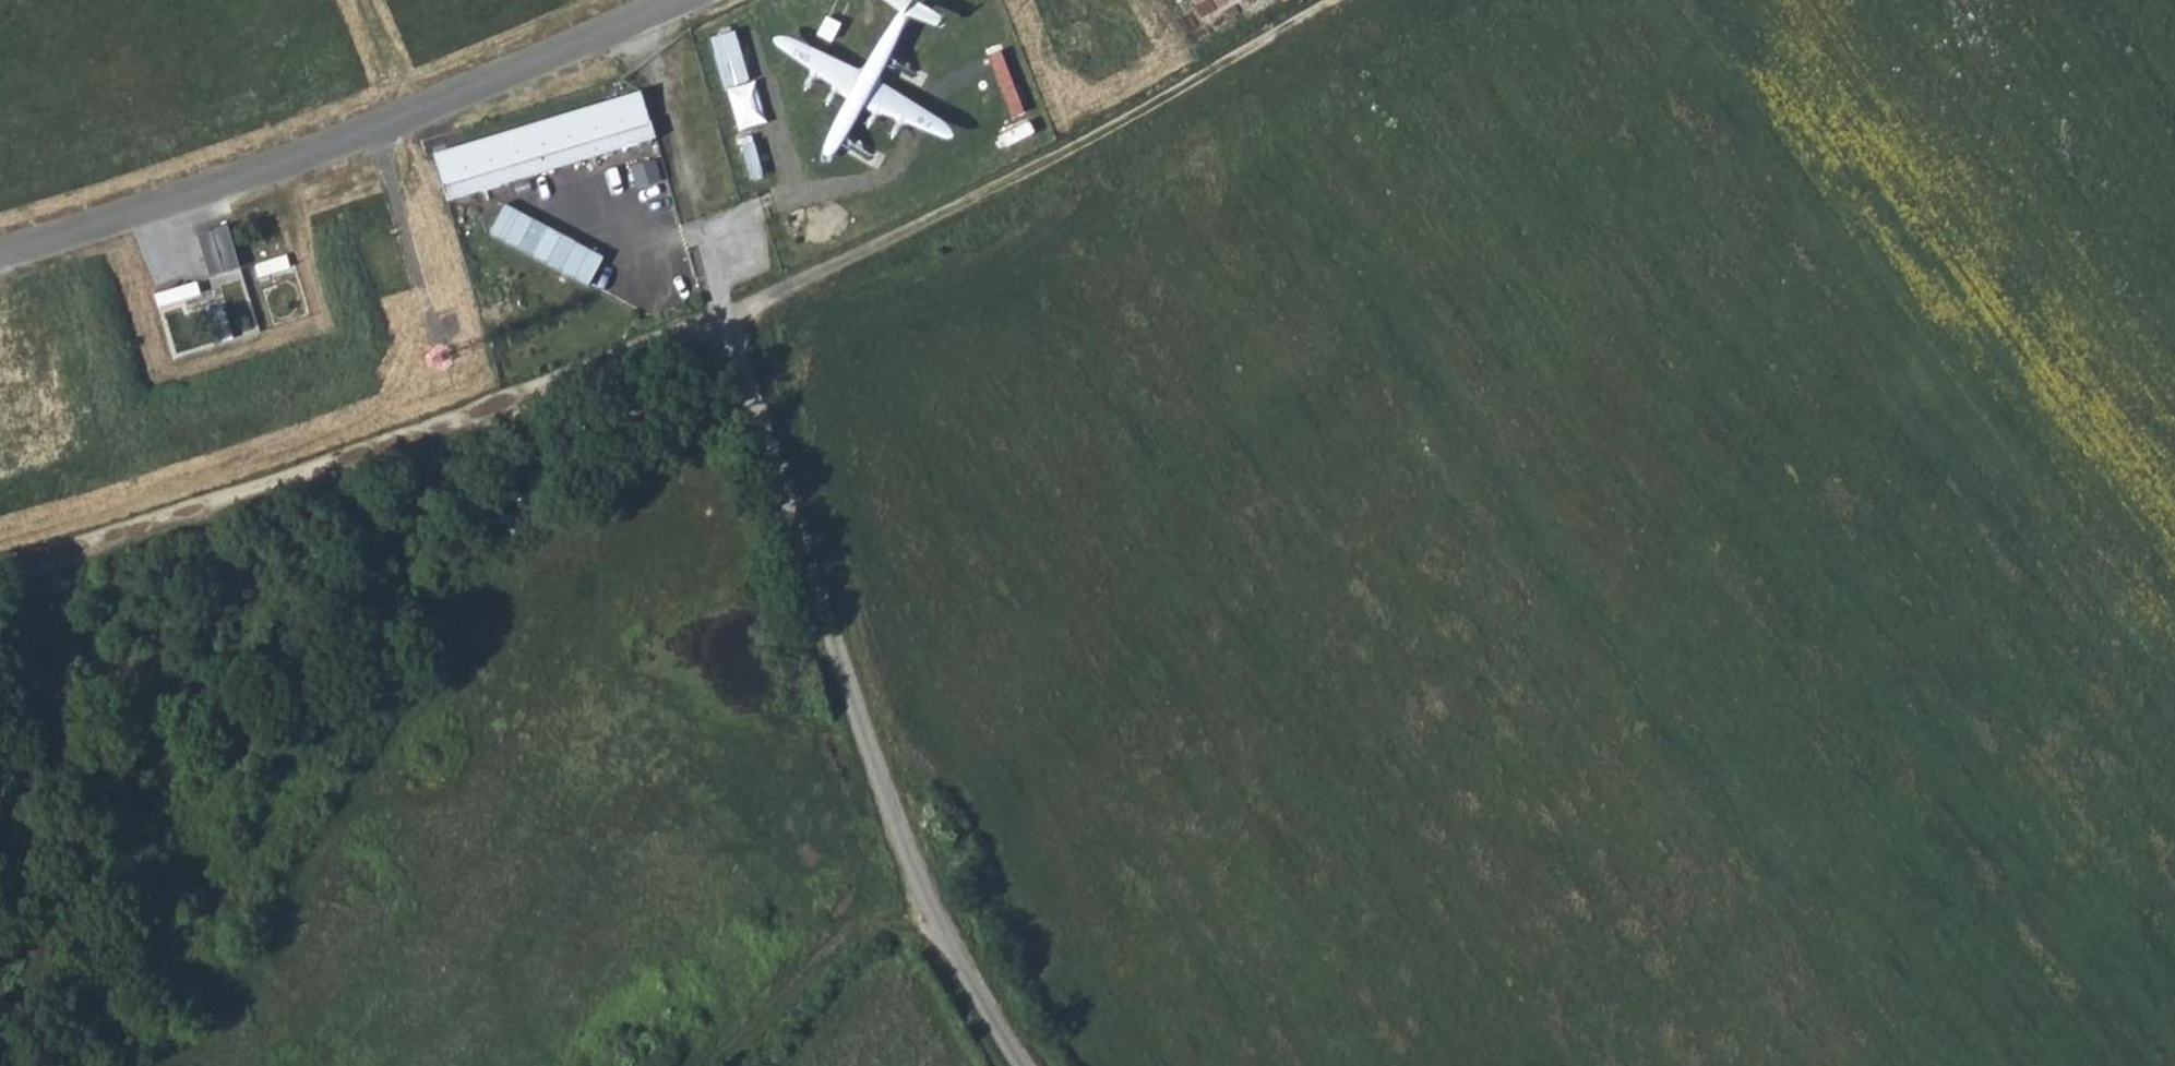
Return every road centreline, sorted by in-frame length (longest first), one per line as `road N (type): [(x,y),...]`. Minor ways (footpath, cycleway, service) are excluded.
road 1 (unclassified): [(1021,1065),(925,901),(720,317)]
road 2 (track): [(0,568),(720,317)]
road 3 (track): [(720,317),(1092,136),(1327,0)]

